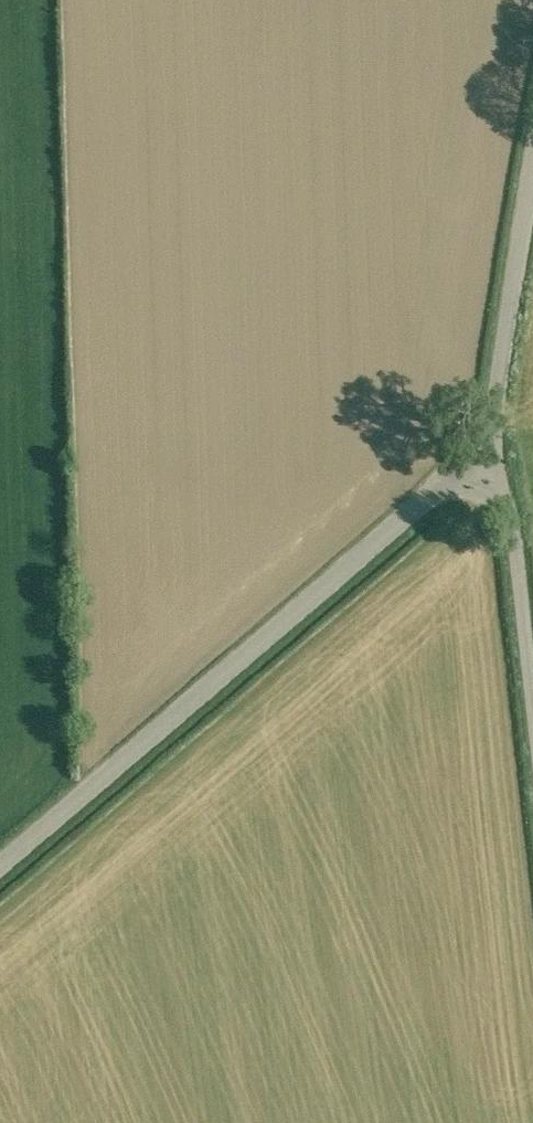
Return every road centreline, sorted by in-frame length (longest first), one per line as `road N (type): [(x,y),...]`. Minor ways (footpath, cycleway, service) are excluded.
road 1 (unclassified): [(0,864),(470,460)]
road 2 (unclassified): [(470,460),(493,417),(532,179)]
road 3 (unclassified): [(532,711),(510,509),(470,460)]

